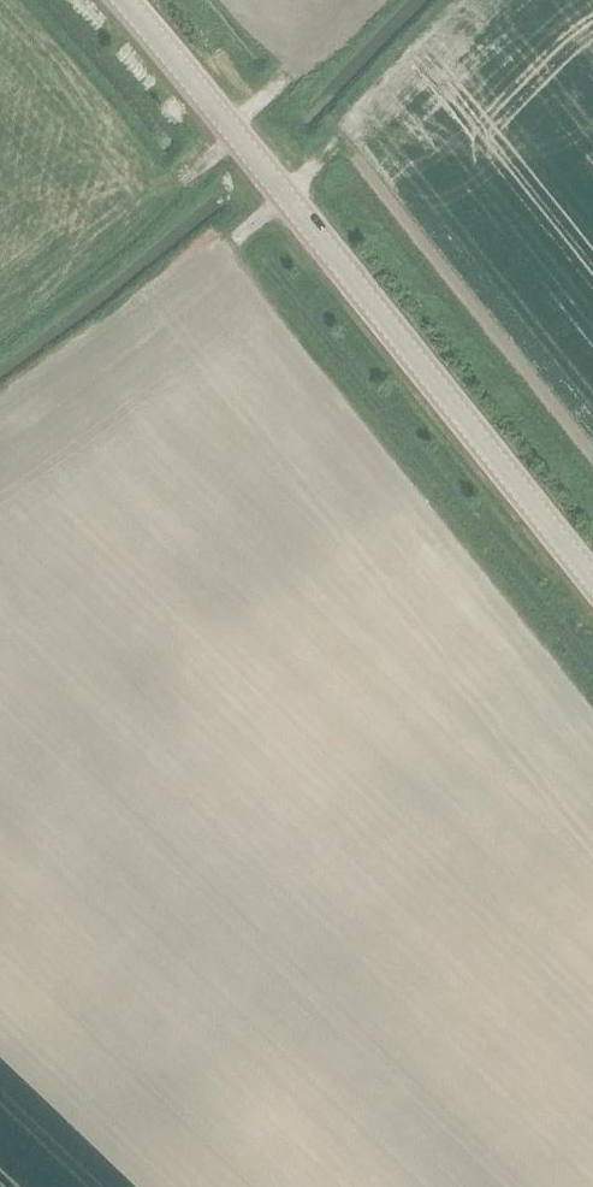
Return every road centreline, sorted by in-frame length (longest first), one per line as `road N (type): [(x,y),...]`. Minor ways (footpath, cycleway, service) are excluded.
road 1 (secondary): [(592,580),(120,0)]

